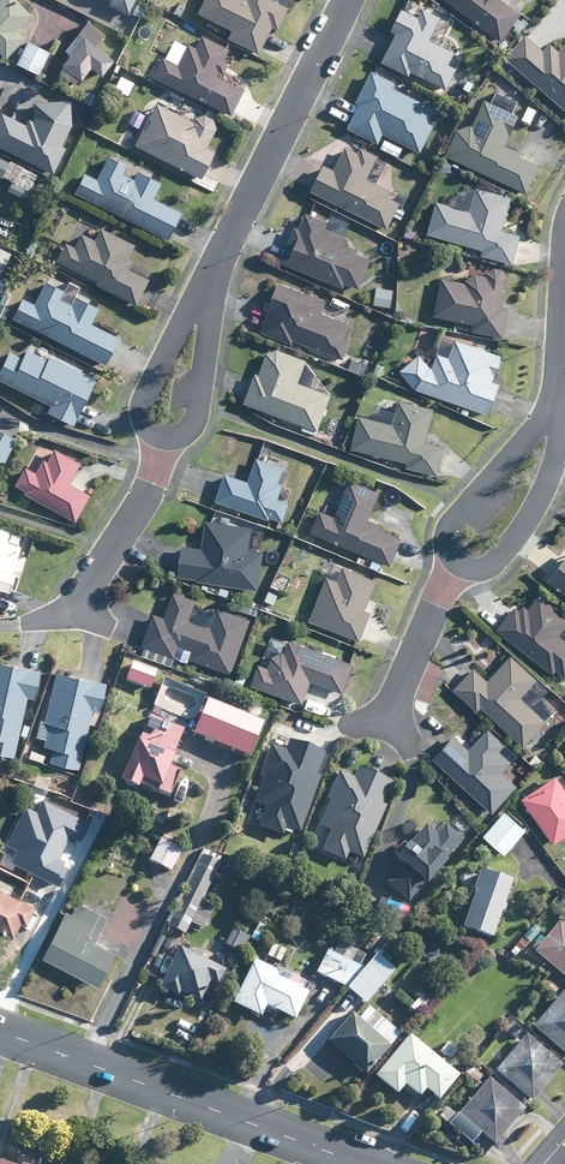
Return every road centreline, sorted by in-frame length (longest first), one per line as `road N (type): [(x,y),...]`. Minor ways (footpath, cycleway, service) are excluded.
road 1 (secondary): [(0,1033),(358,1163)]
road 2 (residential): [(209,297),(233,215),(349,0)]
road 3 (residential): [(457,558),(468,566),(497,561),(543,494),(562,402)]
road 4 (residential): [(562,402),(454,521),(447,549),(457,558)]
road 5 (residential): [(81,608),(143,498),(164,437)]
road 6 (residential): [(457,558),(390,718)]
road 7 (residential): [(209,297),(181,327),(143,405),(144,424),(164,437)]
road 8 (residential): [(164,437),(194,423),(209,297)]

